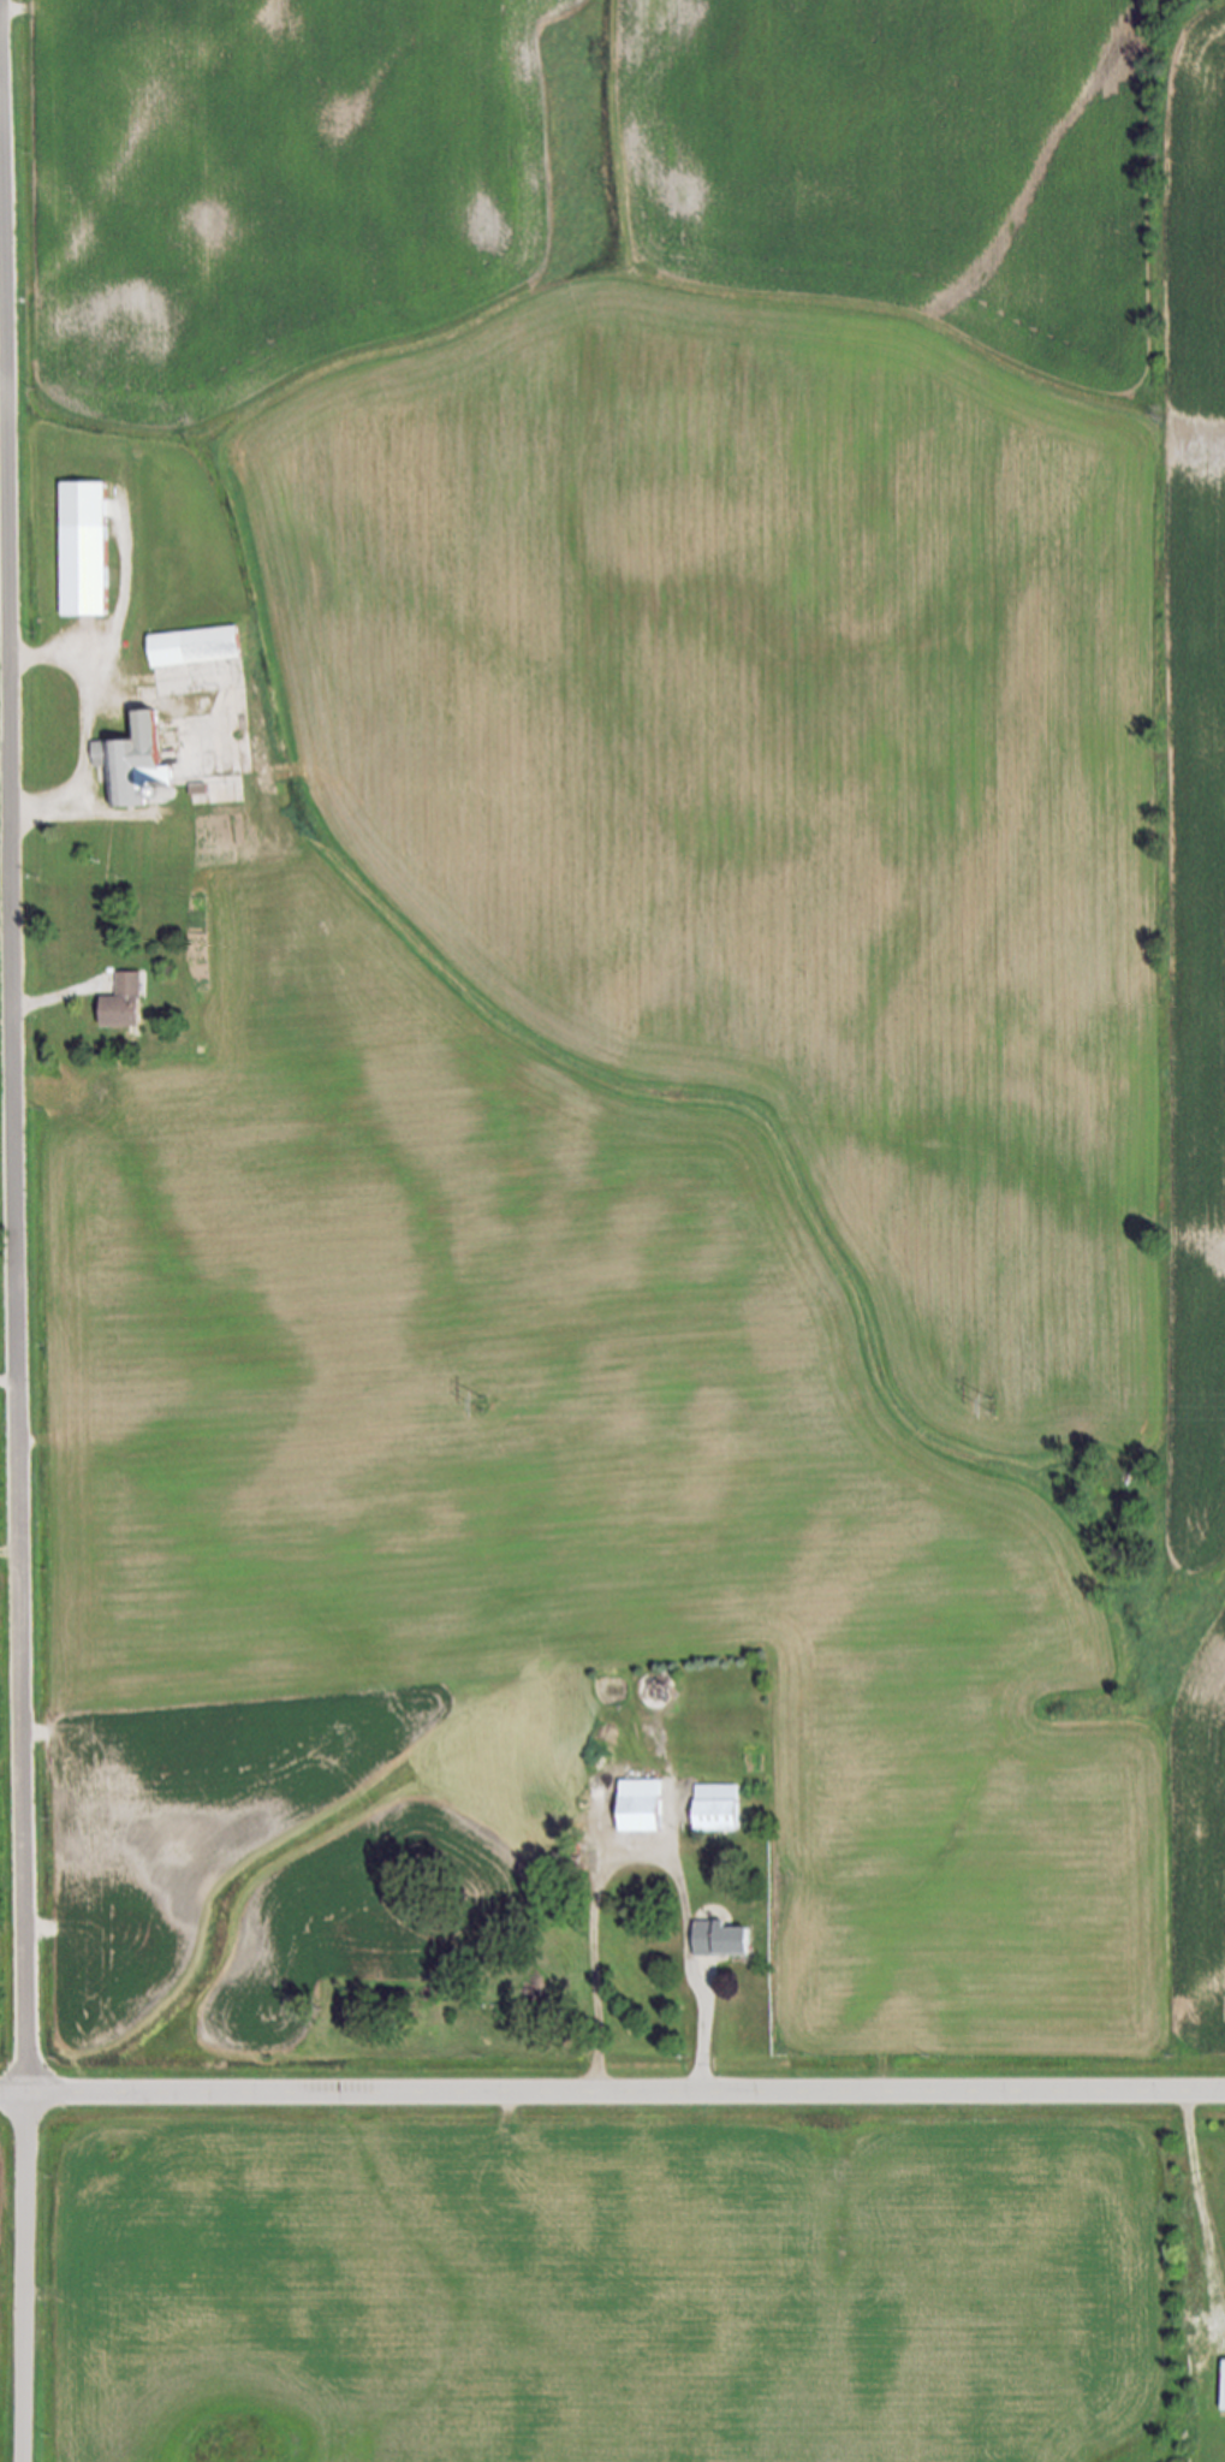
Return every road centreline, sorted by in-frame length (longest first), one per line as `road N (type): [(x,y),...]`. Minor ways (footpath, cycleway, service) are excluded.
road 1 (residential): [(22,2461),(25,2094),(0,198)]
road 2 (secondary): [(1224,2093),(0,2094)]

